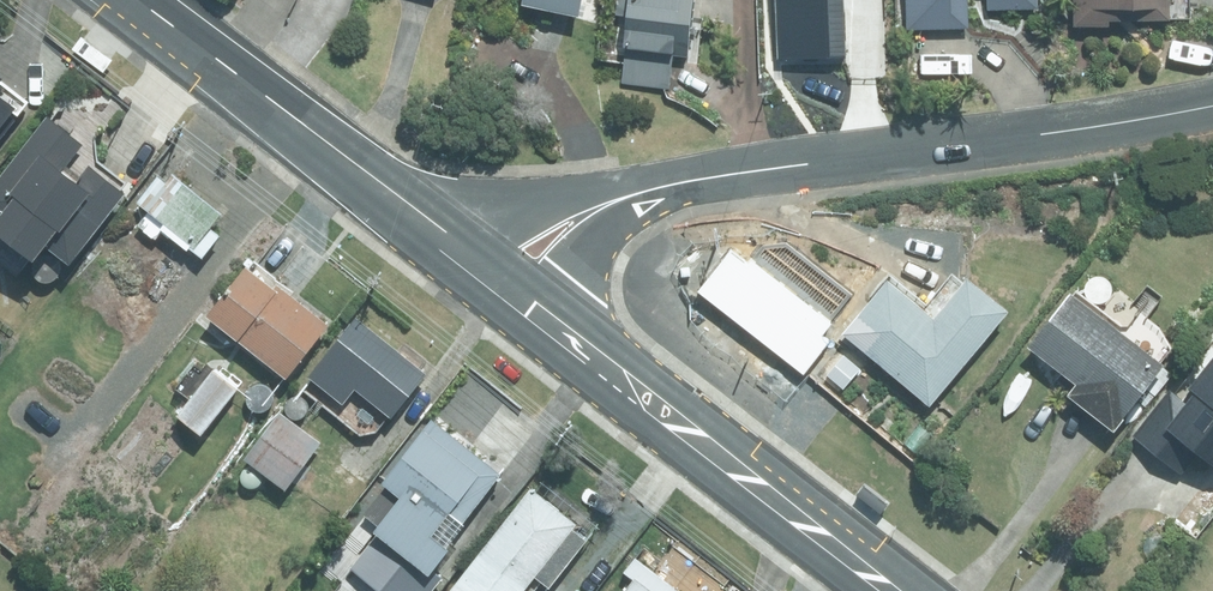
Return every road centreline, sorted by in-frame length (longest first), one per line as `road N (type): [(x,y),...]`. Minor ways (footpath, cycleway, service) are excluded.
road 1 (residential): [(1212,107),(712,174)]
road 2 (secondary): [(902,590),(554,316)]
road 3 (secondary): [(465,243),(141,0)]
road 4 (residential): [(465,243),(632,185),(712,174)]
road 5 (residential): [(712,174),(613,224),(554,316)]

